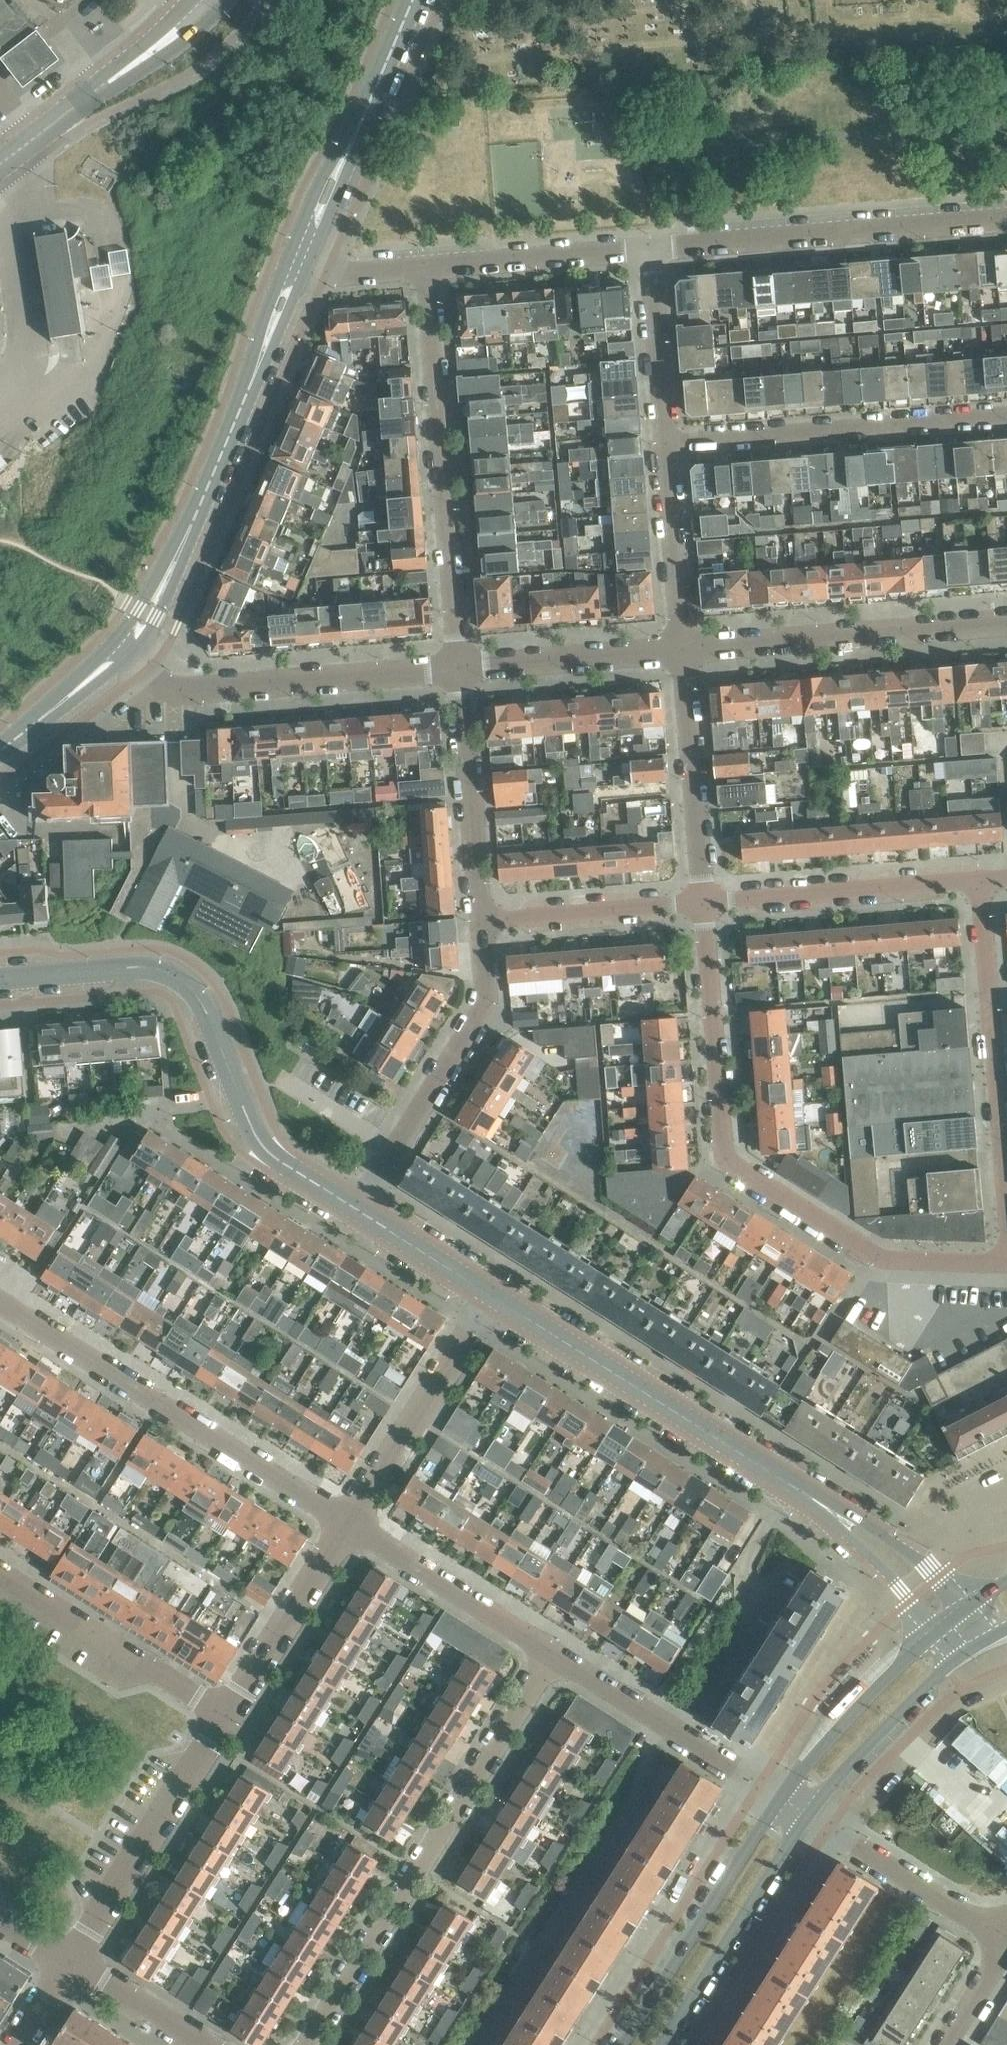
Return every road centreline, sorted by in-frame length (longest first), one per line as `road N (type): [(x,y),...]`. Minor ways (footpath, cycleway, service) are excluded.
road 1 (residential): [(703,902),(723,1146),(731,1165),(888,1259),(1006,1263)]
road 2 (secondary): [(356,1209),(263,1146),(203,1003),(174,973),(127,967),(0,978)]
road 3 (residential): [(307,2044),(554,1654)]
road 4 (tertiary): [(124,647),(204,499),(300,255)]
road 5 (residential): [(349,1522),(0,1303)]
road 6 (residential): [(460,666),(427,267)]
road 7 (secondary): [(810,1496),(492,1295)]
road 8 (residential): [(650,248),(1006,220)]
road 9 (residential): [(460,666),(173,690),(124,647)]
road 10 (residential): [(666,443),(1006,415)]
road 11 (residential): [(356,1209),(486,1003),(480,920)]
road 12 (residential): [(1006,620),(682,648)]
road 13 (residential): [(1006,1197),(979,879)]
road 14 (residential): [(71,1964),(227,1714)]
road 15 (secondary): [(780,1798),(622,2044)]
road 16 (tertiary): [(300,255),(412,0)]
road 17 (residential): [(979,879),(703,902)]
road 18 (secondary): [(661,2044),(807,1815)]
road 19 (residential): [(227,1714),(0,1570)]
road 20 (residential): [(349,1522),(492,1295)]
road 21 (residential): [(780,1798),(554,1654)]
road 22 (secondary): [(0,165),(209,0)]
road 23 (residential): [(703,902),(682,648)]
road 24 (residential): [(480,920),(460,666)]
road 25 (residential): [(554,1654),(349,1522)]
road 26 (secondary): [(807,1815),(843,1769),(973,1643)]
road 27 (residential): [(1006,1940),(807,1815)]
road 28 (secondary): [(936,1627),(780,1798)]
road 29 (residential): [(227,1714),(349,1522)]
road 30 (residential): [(427,267),(650,248)]
road 31 (residential): [(703,902),(480,920)]
road 32 (residential): [(682,648),(460,666)]
road 33 (residential): [(682,648),(666,443)]
road 34 (residential): [(666,443),(650,248)]
road 35 (secondary): [(964,1606),(918,1558),(810,1496)]
road 36 (secondary): [(810,1496),(936,1627)]
road 37 (secondary): [(492,1295),(356,1209)]
road 38 (tertiary): [(0,749),(124,647)]
road 39 (residential): [(201,2044),(71,1964)]
road 40 (residential): [(300,255),(342,273),(427,267)]
road 41 (residential): [(943,2044),(1006,1942)]

